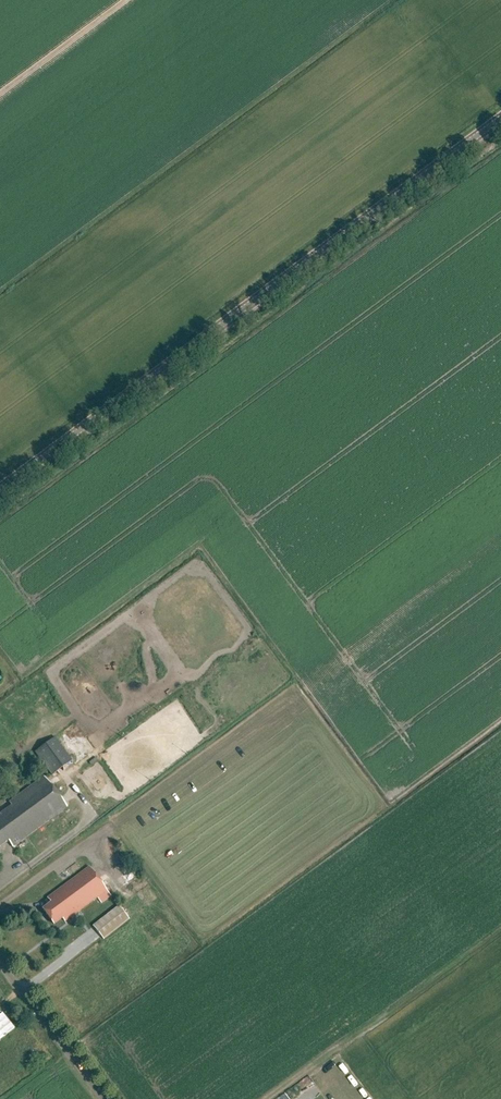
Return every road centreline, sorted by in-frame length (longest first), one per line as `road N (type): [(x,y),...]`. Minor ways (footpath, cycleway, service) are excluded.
road 1 (tertiary): [(0,491),(500,120)]
road 2 (unclassified): [(111,1098),(0,952)]
road 3 (track): [(129,0),(0,95)]

